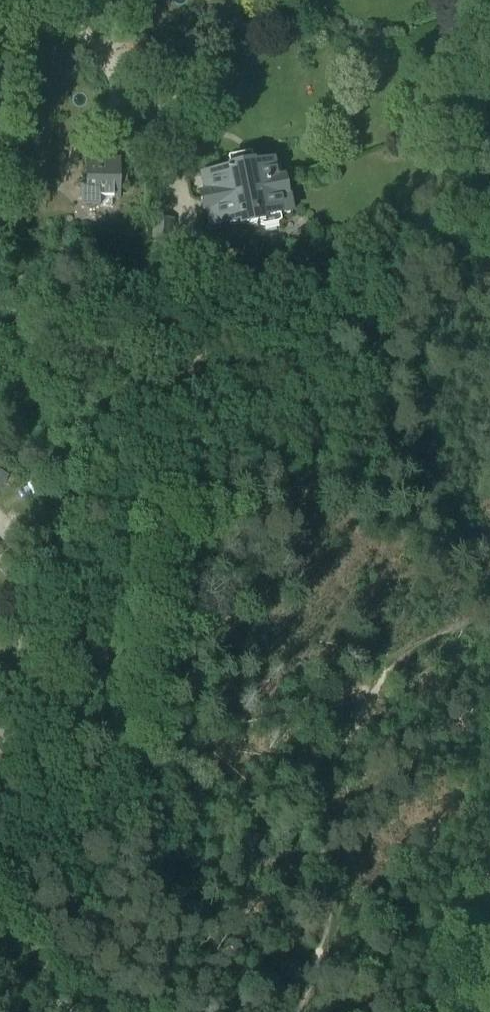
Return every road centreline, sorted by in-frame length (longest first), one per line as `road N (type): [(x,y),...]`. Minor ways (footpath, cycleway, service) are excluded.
road 1 (track): [(146,1011),(62,950),(0,891)]

